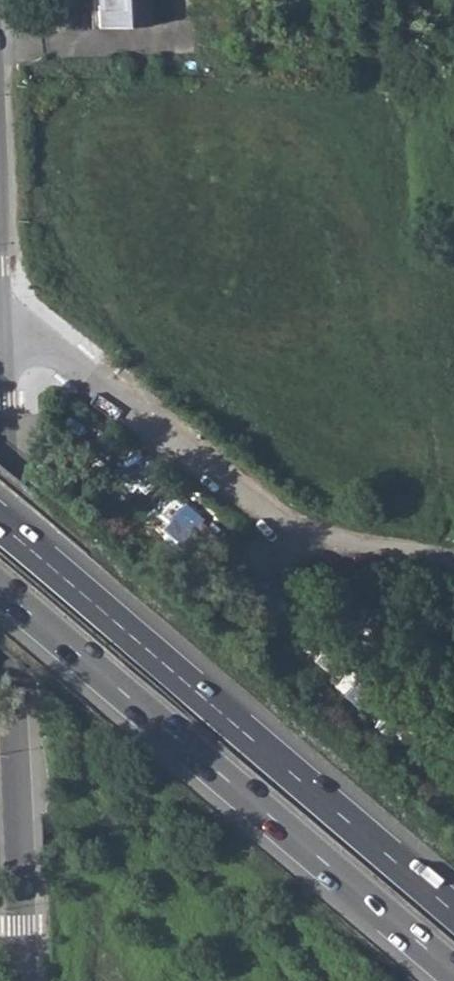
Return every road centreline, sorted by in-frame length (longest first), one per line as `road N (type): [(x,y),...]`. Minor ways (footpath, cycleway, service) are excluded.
road 1 (trunk): [(453,913),(0,526)]
road 2 (trunk): [(0,590),(453,974)]
road 3 (tertiary): [(2,450),(22,980)]
road 4 (unclassified): [(0,322),(33,329),(266,520),(319,541),(453,563)]

